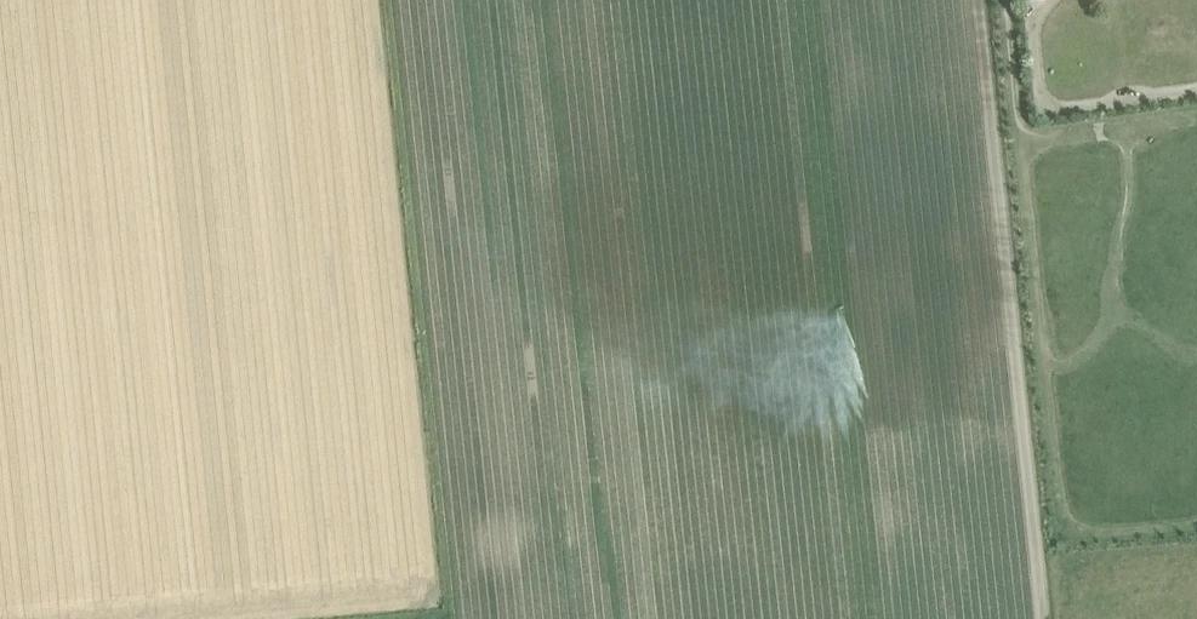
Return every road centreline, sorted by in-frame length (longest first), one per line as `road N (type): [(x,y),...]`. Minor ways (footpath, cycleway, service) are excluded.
road 1 (track): [(1063,618),(983,0)]

